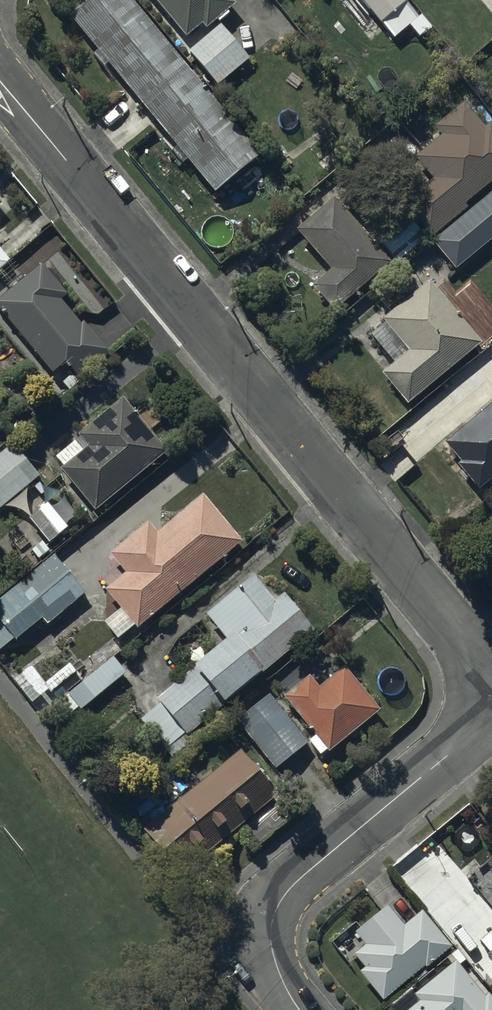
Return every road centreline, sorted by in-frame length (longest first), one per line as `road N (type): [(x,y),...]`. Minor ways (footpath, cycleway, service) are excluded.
road 1 (residential): [(0,67),(491,674)]
road 2 (residential): [(491,725),(278,900),(264,932),(269,961),(300,1009)]

